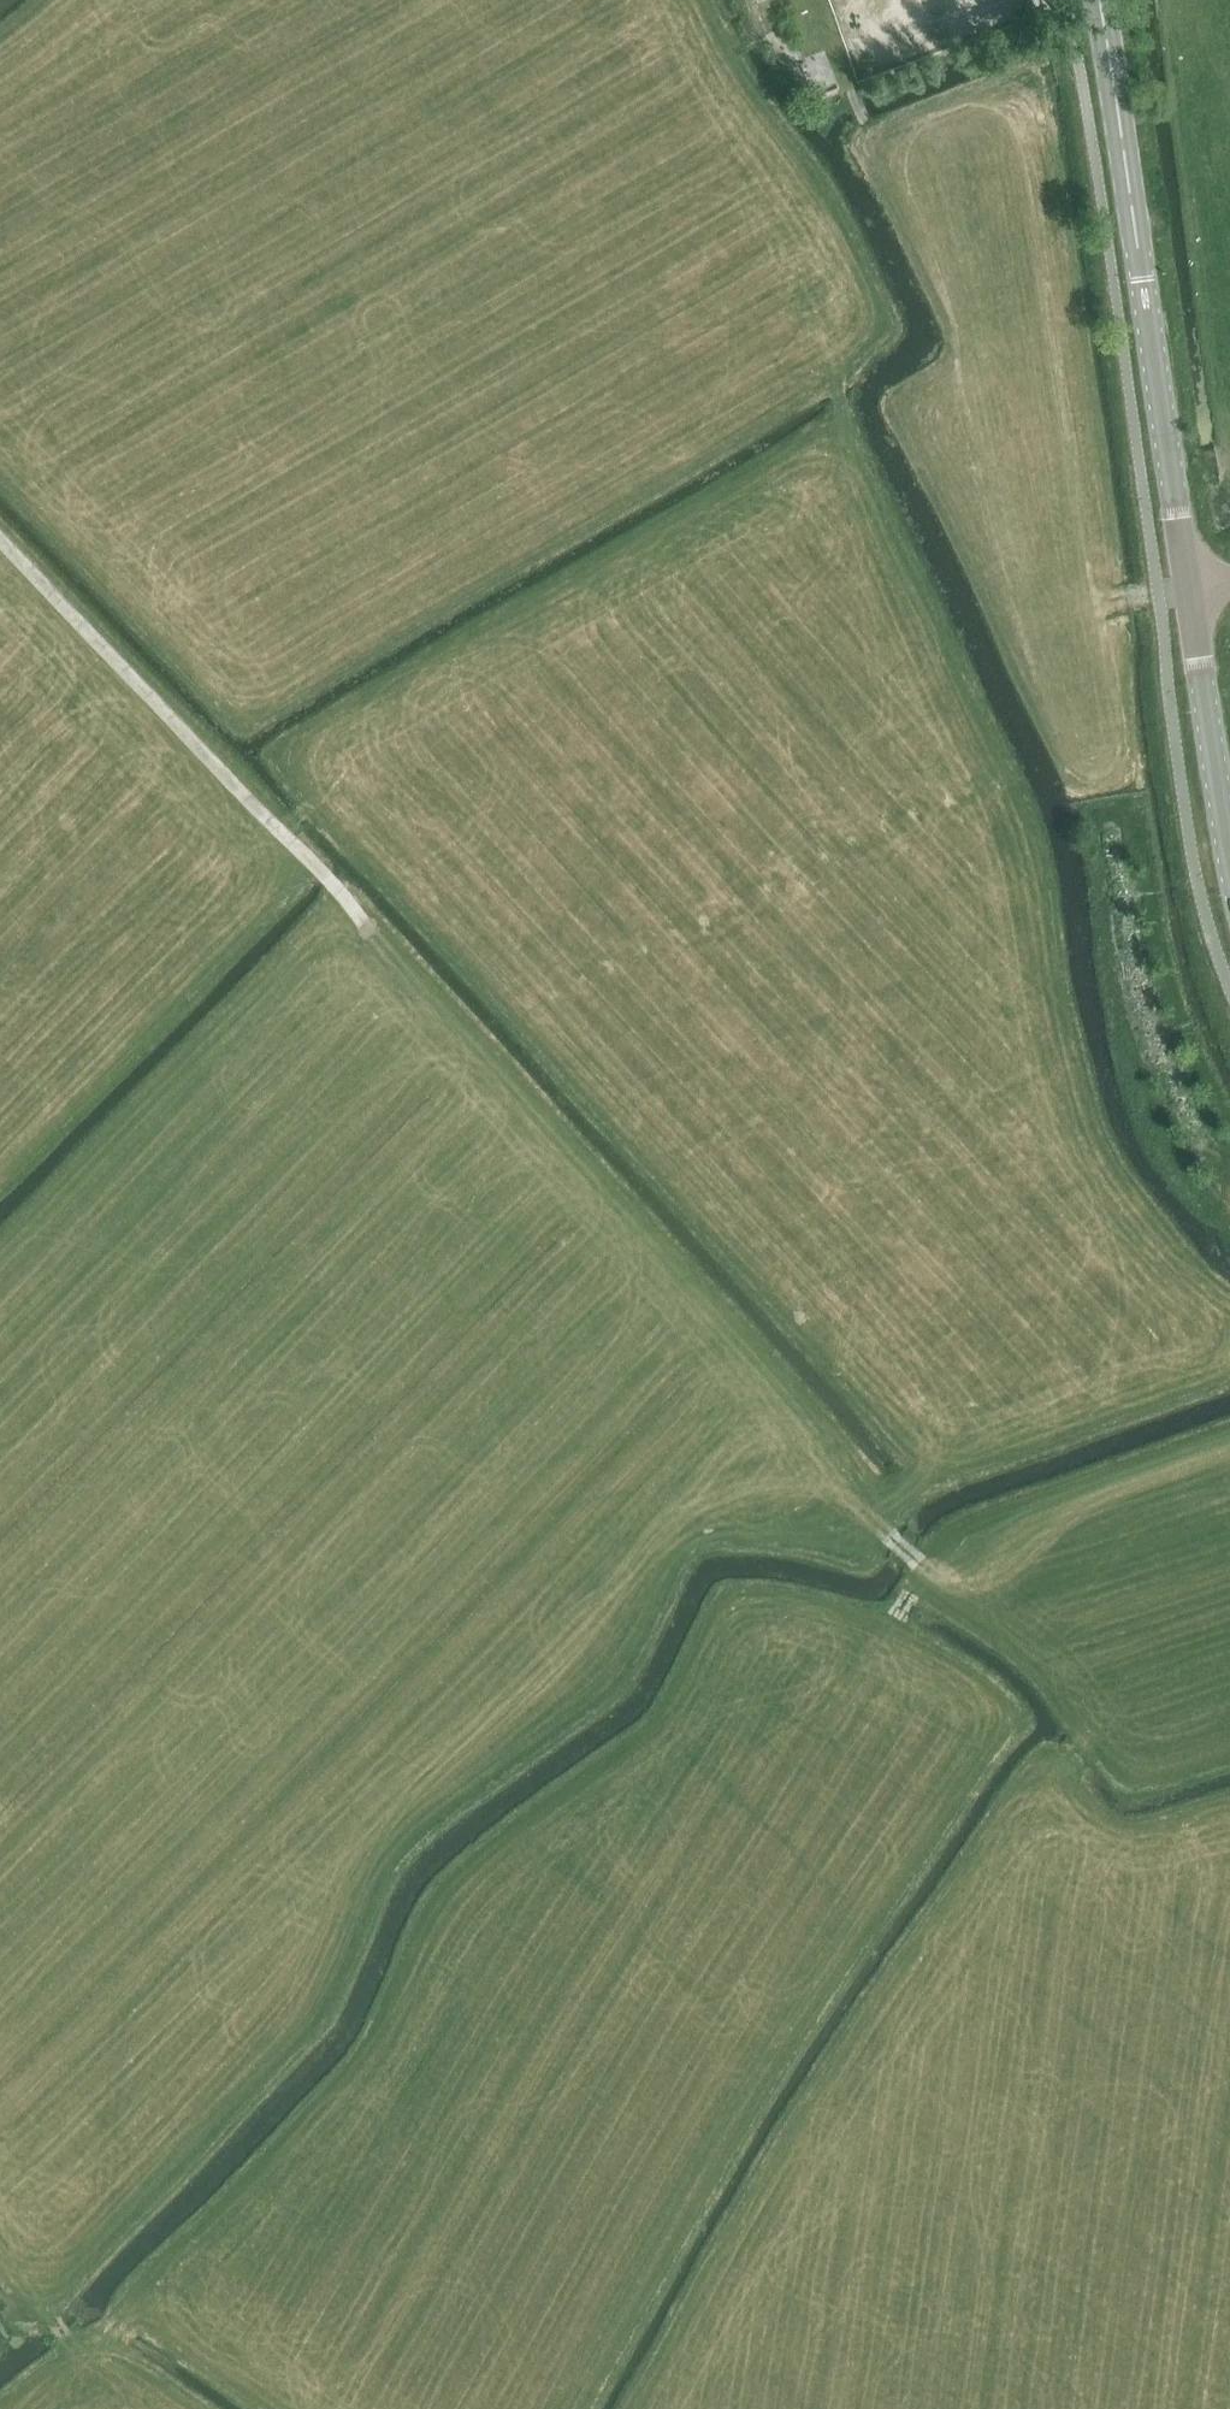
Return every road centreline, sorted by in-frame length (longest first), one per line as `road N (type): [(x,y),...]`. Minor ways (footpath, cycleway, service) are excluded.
road 1 (secondary): [(1189,588),(1098,0)]
road 2 (track): [(366,926),(0,541)]
road 3 (secondary): [(1229,859),(1189,588)]

